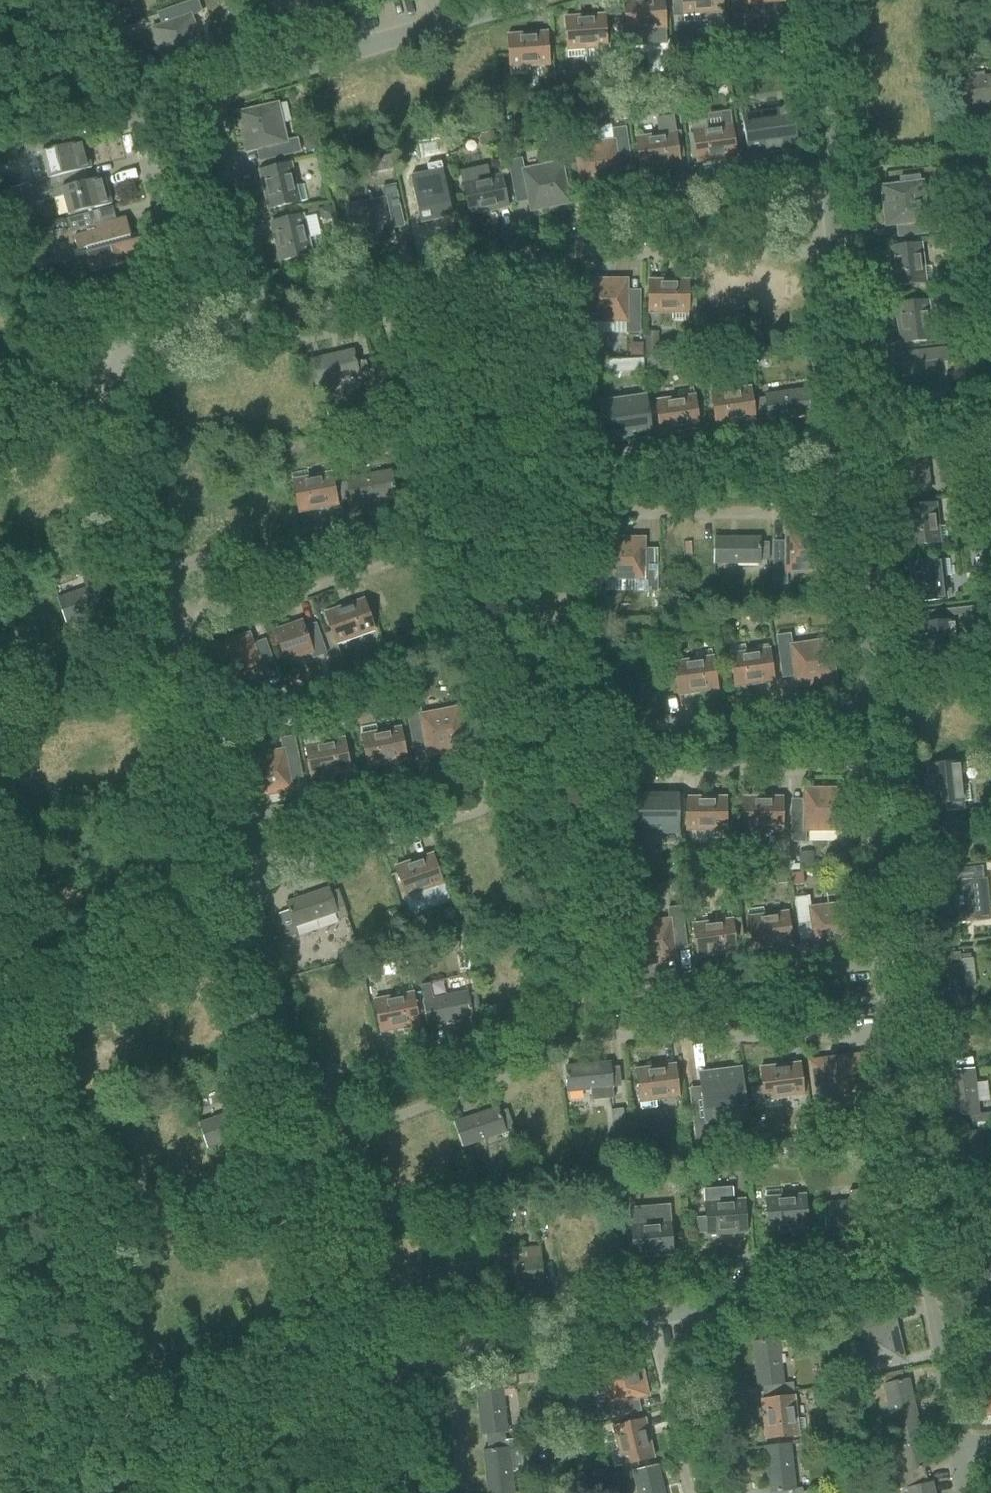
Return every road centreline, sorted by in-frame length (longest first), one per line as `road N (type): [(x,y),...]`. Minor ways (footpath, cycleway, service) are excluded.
road 1 (residential): [(835,252),(578,255),(582,206),(828,176)]
road 2 (residential): [(178,636),(421,552),(410,517),(160,569)]
road 3 (residential): [(230,824),(480,773),(485,790),(489,808),(245,886)]
road 4 (residential): [(846,441),(601,469),(605,514),(852,512)]
road 5 (residential): [(866,699),(621,729),(623,771),(871,769)]
road 6 (residential): [(889,1035),(613,1037),(606,995)]
road 7 (residential): [(160,569),(109,354),(189,333)]
road 8 (residential): [(263,318),(551,260)]
road 9 (residential): [(606,995),(884,957)]
road 10 (residential): [(314,1141),(521,1070),(559,1026)]
road 11 (residential): [(298,1079),(559,1026)]
road 12 (residential): [(911,1269),(889,1035)]
road 13 (residential): [(375,1367),(314,1141)]
road 14 (residential): [(213,95),(263,318)]
road 15 (residential): [(189,333),(135,117)]
road 16 (residential): [(444,1352),(649,1317)]
road 17 (residential): [(298,1079),(245,886)]
road 18 (residential): [(230,824),(178,636)]
road 19 (residential): [(719,1302),(911,1269)]
road 20 (residential): [(719,1302),(744,1492)]
road 21 (residential): [(846,441),(835,252)]
road 22 (residential): [(958,1449),(931,1296),(911,1269)]
road 23 (residential): [(884,957),(871,769)]
road 24 (residential): [(866,699),(852,512)]
road 25 (residential): [(690,1492),(649,1317)]
road 26 (residential): [(828,176),(817,0)]
road 27 (residential): [(213,95),(369,44)]
road 28 (residential): [(444,1352),(462,1492)]
road 29 (residential): [(404,1492),(375,1367)]
road 30 (residential): [(135,117),(103,0)]

